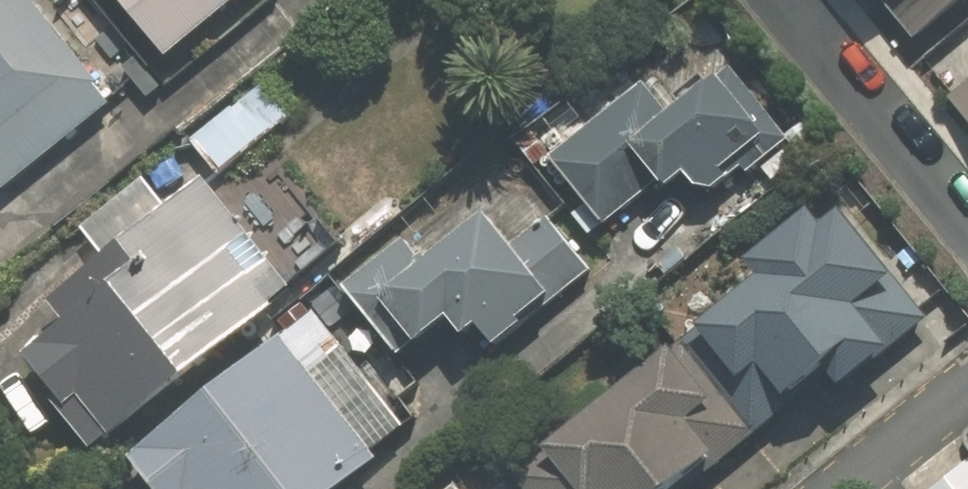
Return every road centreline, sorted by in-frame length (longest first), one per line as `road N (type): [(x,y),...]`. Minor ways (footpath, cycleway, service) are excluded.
road 1 (residential): [(967,387),(838,488)]

